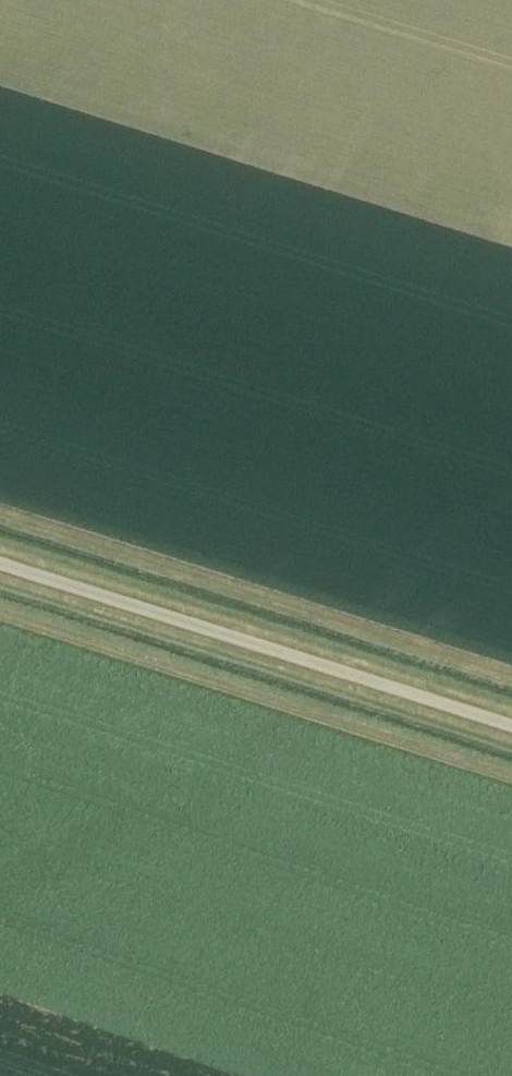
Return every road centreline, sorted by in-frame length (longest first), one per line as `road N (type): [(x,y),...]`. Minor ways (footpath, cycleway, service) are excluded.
road 1 (unclassified): [(511,728),(0,565)]

